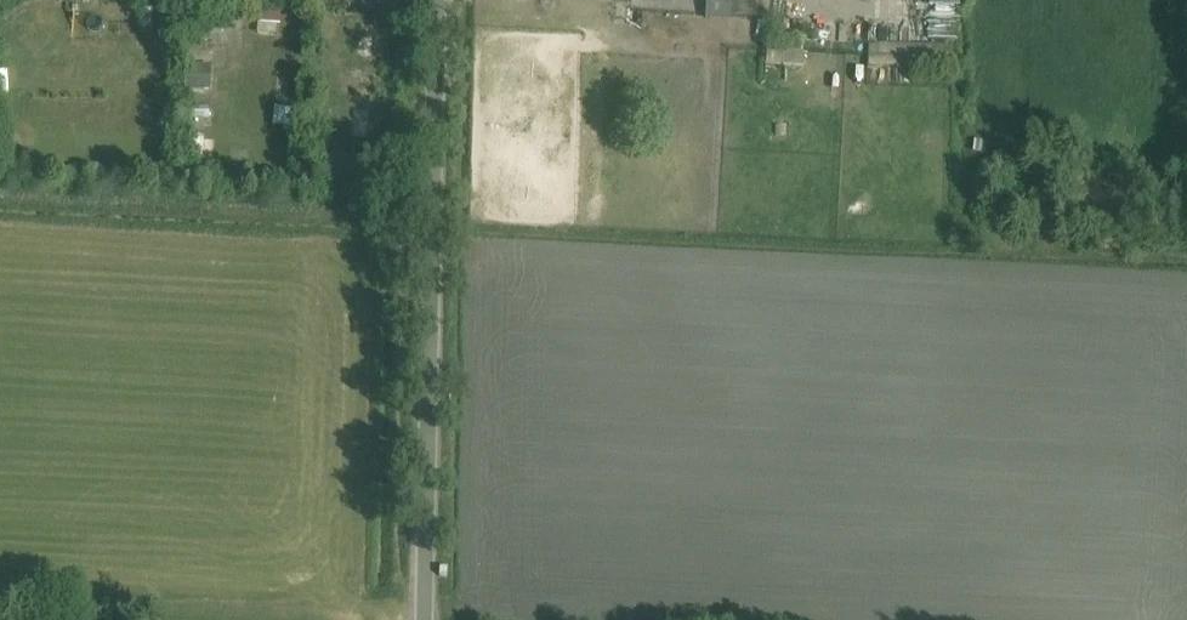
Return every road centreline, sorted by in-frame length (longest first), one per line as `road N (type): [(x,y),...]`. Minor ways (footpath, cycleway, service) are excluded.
road 1 (unclassified): [(425,619),(437,0)]

